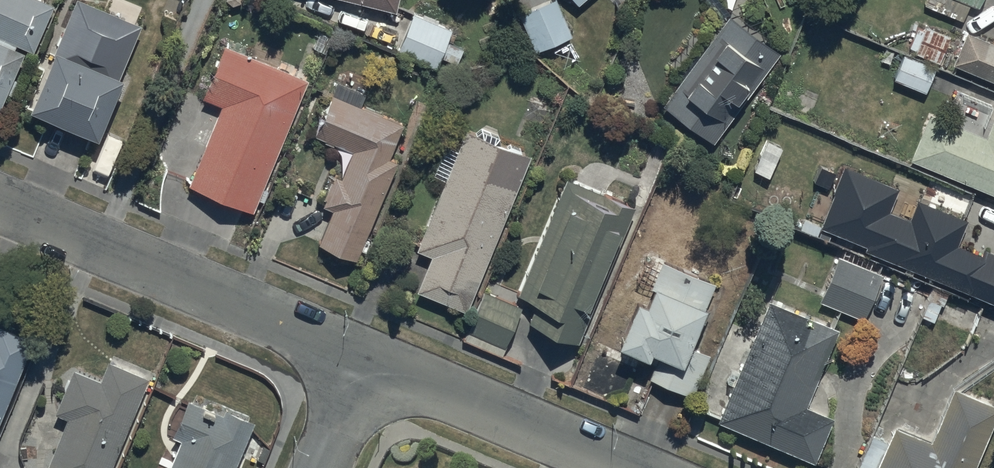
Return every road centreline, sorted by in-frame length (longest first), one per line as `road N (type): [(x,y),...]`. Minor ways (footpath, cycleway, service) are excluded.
road 1 (residential): [(0,204),(368,359)]
road 2 (residential): [(368,359),(627,467)]

